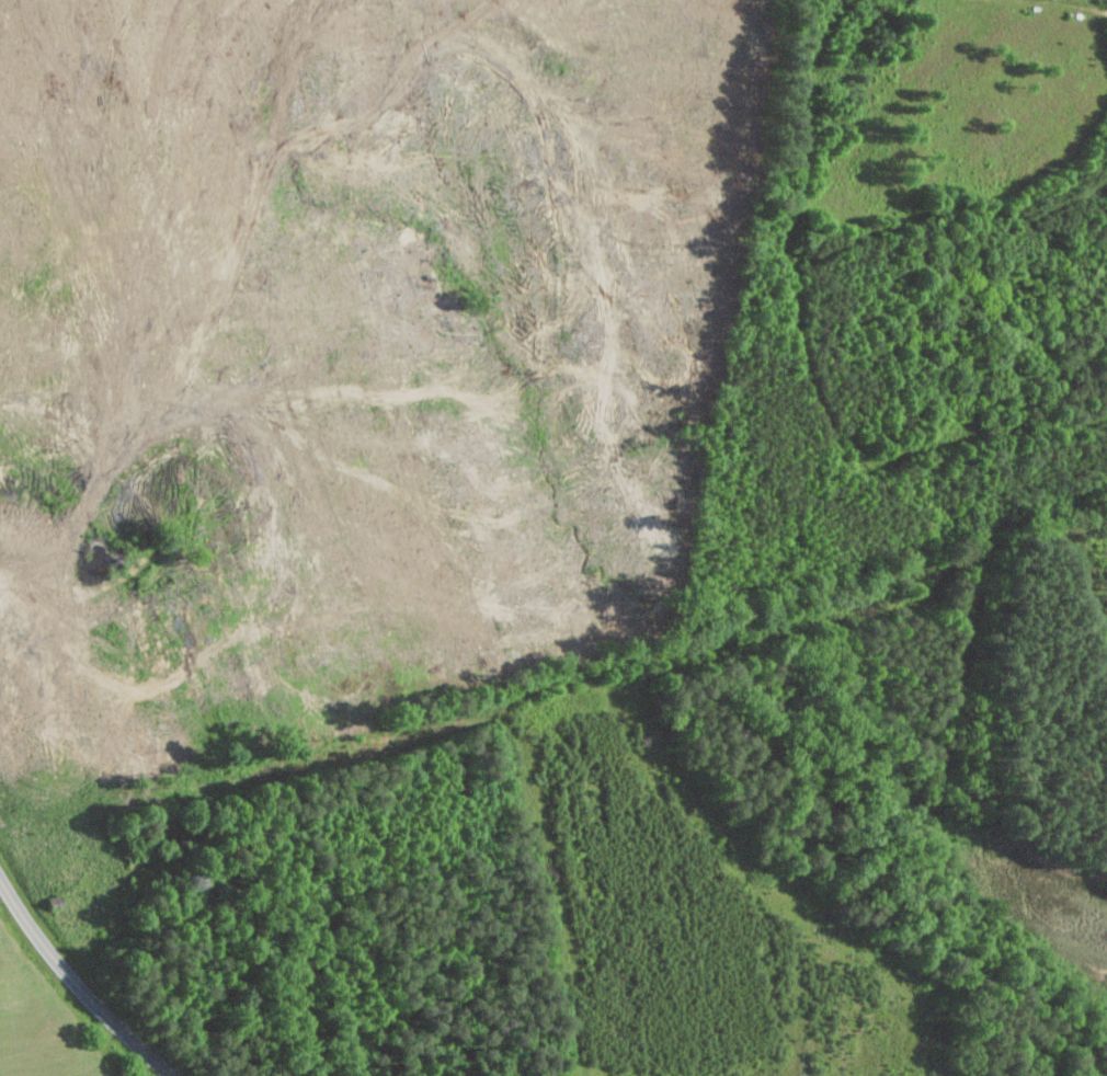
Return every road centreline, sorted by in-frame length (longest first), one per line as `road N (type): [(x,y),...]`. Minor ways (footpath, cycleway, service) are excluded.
road 1 (residential): [(169,1075),(104,1012),(0,871)]

